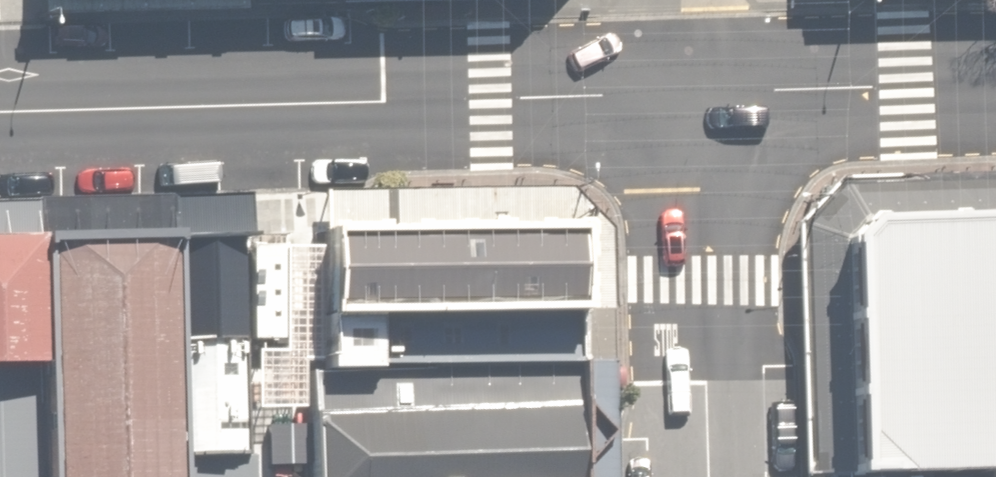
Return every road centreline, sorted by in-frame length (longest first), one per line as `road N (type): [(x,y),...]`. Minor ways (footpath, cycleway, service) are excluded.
road 1 (residential): [(703,88),(0,108)]
road 2 (residential): [(703,88),(708,476)]
road 3 (residential): [(995,82),(703,88)]

